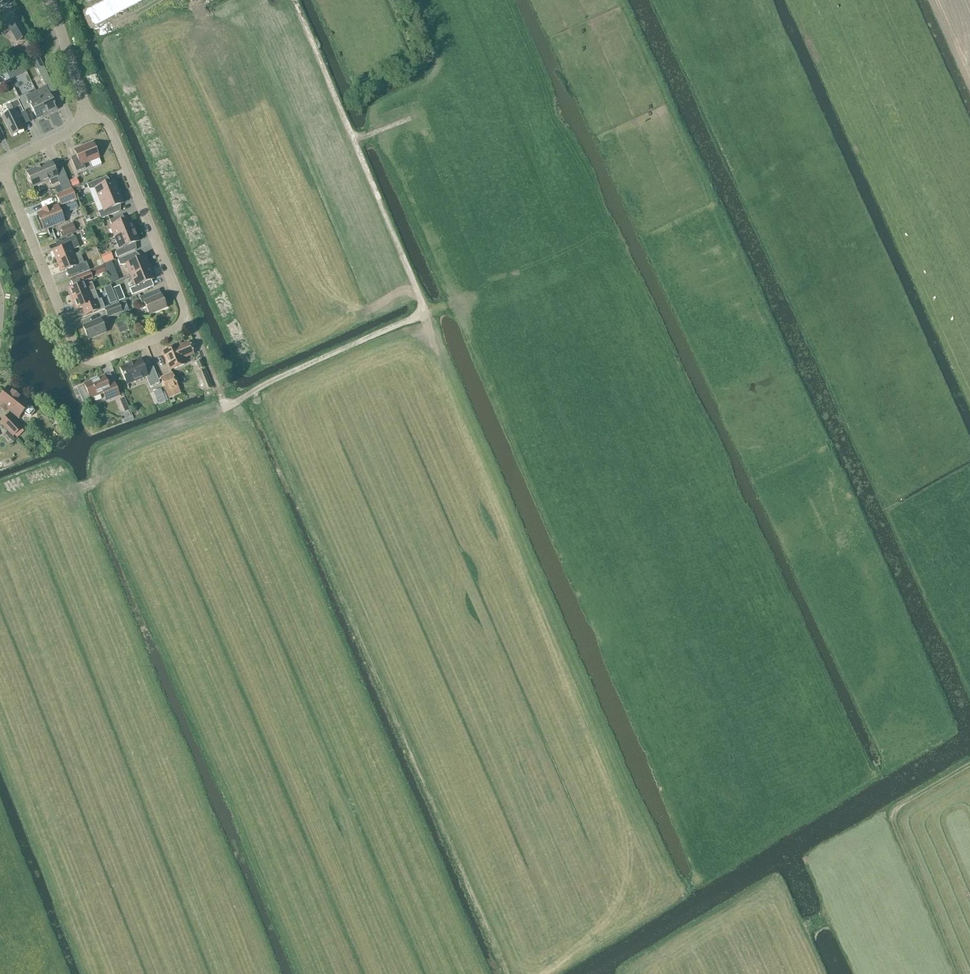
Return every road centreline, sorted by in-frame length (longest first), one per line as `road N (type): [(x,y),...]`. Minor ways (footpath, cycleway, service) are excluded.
road 1 (residential): [(183,307),(172,330),(99,360),(79,355),(0,166)]
road 2 (residential): [(86,110),(109,128),(183,307)]

